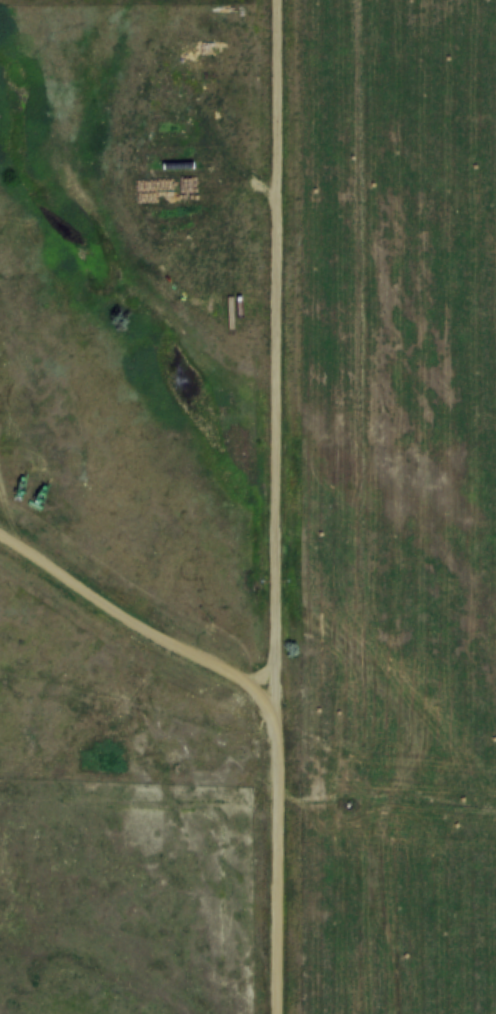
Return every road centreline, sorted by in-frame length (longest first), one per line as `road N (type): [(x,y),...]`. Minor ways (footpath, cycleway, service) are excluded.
road 1 (residential): [(278,1013),(279,0)]
road 2 (residential): [(279,228),(81,121),(0,99)]

